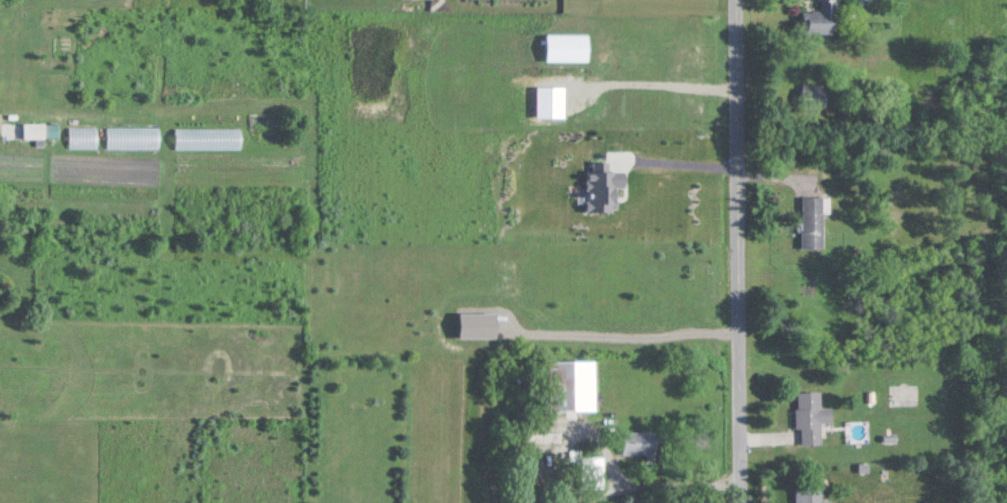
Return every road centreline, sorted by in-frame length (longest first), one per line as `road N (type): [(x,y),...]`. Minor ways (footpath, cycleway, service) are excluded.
road 1 (residential): [(738,502),(739,0)]

